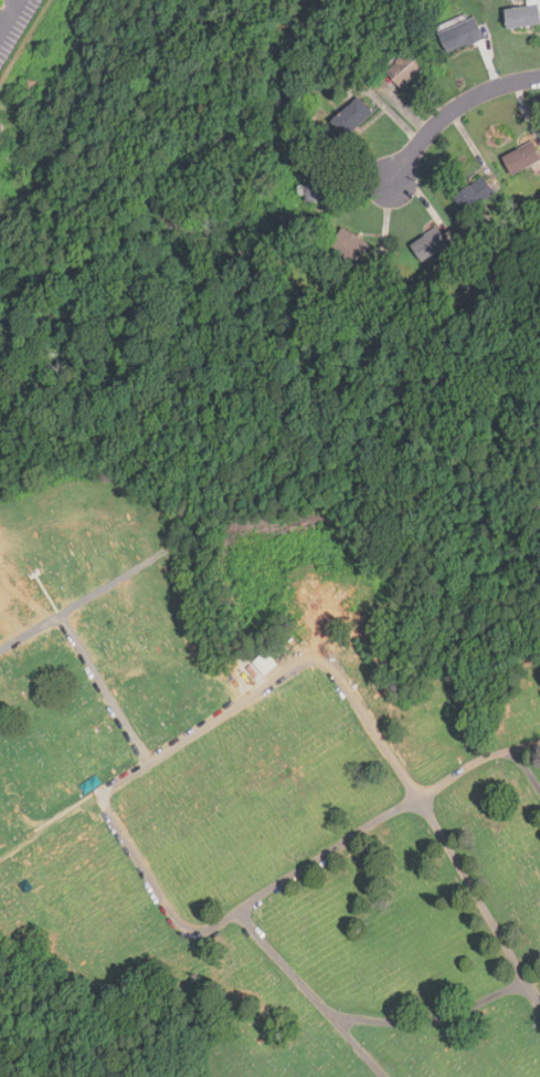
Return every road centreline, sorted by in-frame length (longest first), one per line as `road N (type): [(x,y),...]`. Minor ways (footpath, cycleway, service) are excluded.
road 1 (residential): [(539,77),(464,102),(434,125),(393,178)]

